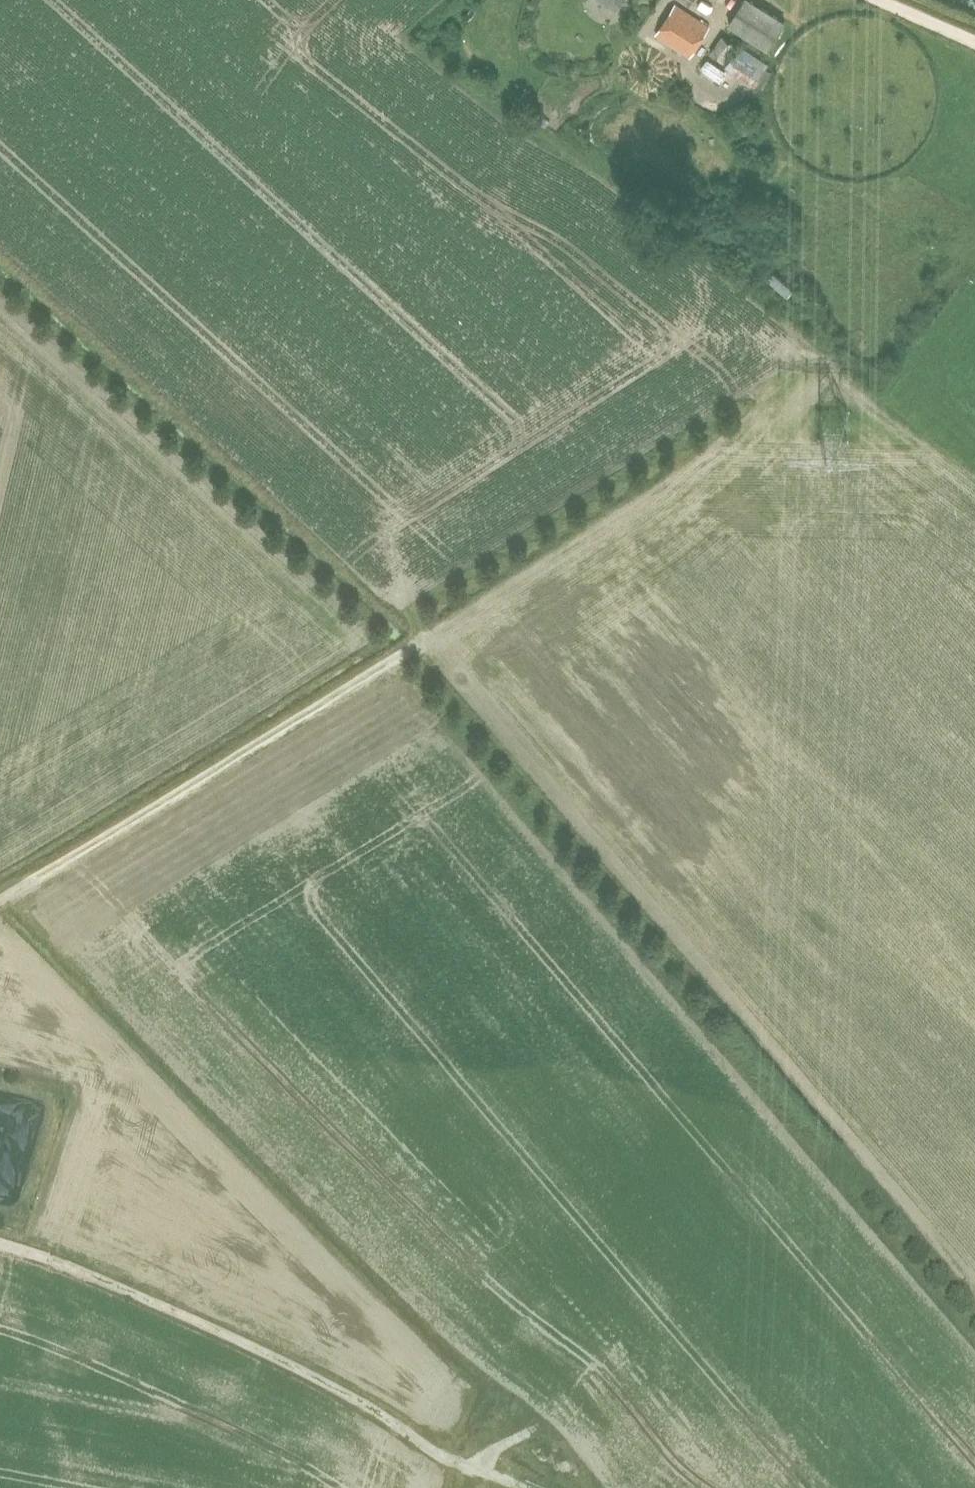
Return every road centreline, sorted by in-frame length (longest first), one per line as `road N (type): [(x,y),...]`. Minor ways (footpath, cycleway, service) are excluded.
road 1 (track): [(497,1450),(474,1462),(445,1458),(283,1360),(0,1242)]
road 2 (track): [(407,649),(0,898)]

